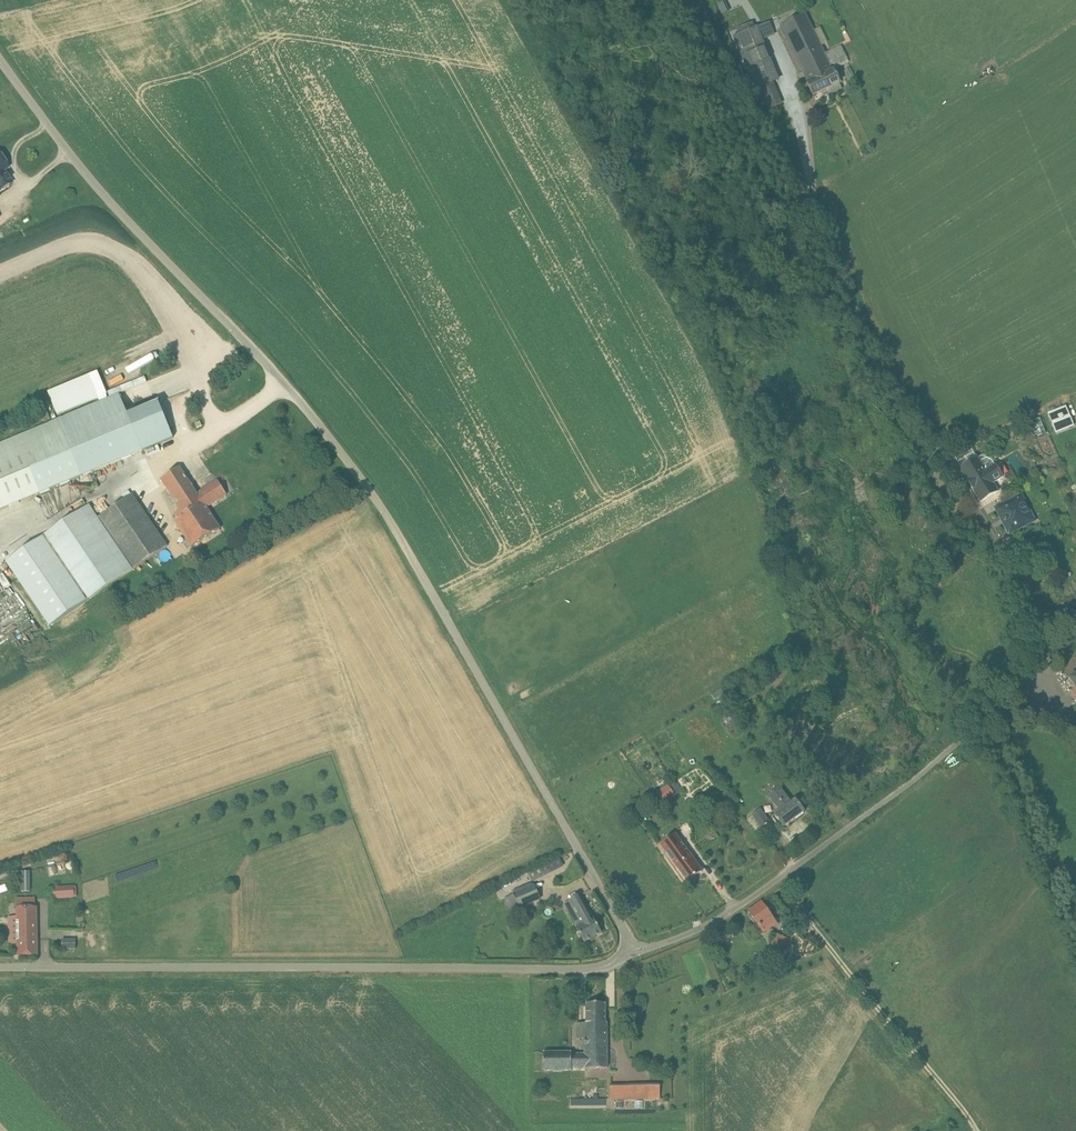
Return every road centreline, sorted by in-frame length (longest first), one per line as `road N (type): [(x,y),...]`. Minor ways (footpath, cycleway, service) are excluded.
road 1 (unclassified): [(633,955),(362,478),(272,366),(107,201),(0,61)]
road 2 (unclassified): [(1043,667),(998,550),(890,375),(699,0)]
road 3 (unclassified): [(0,967),(568,969),(633,955)]
road 4 (residential): [(979,1130),(773,881)]
road 5 (unclassified): [(773,881),(966,735)]
road 6 (unclassified): [(633,955),(693,931),(773,881)]

